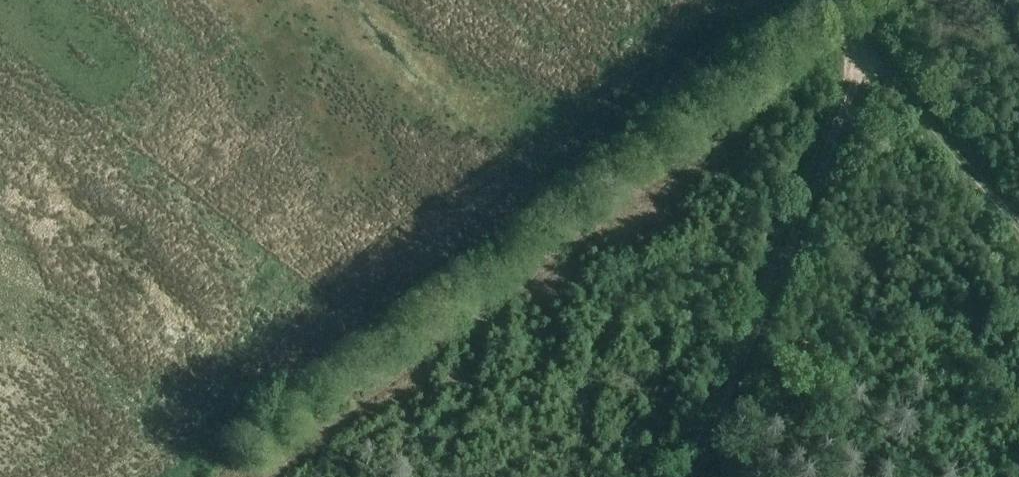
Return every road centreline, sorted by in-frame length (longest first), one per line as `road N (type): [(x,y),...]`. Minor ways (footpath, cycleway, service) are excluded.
road 1 (track): [(703,476),(870,58)]
road 2 (track): [(870,58),(1018,229)]

